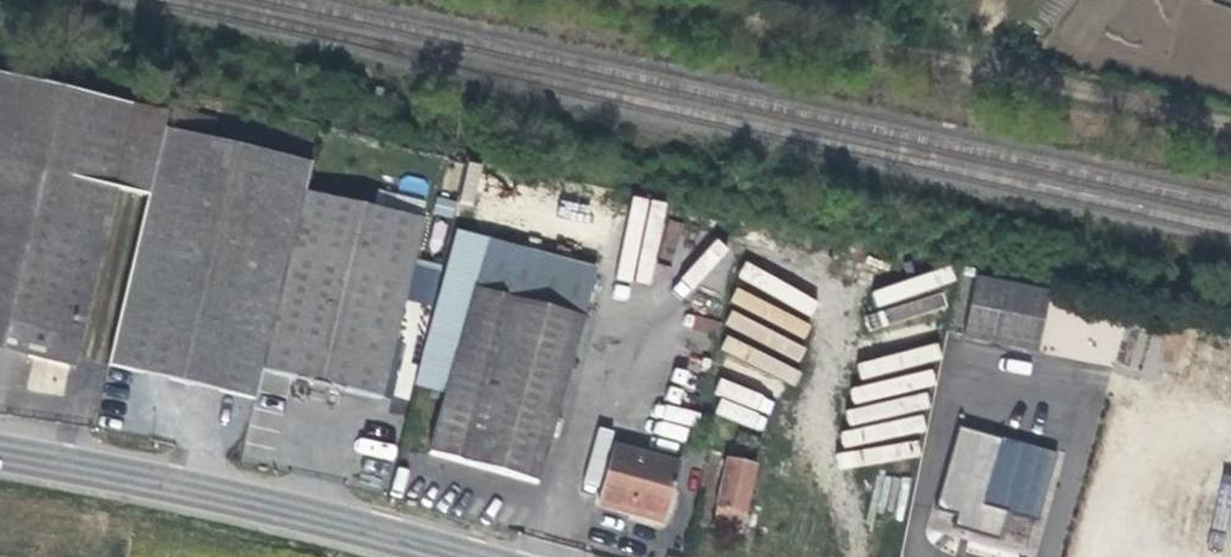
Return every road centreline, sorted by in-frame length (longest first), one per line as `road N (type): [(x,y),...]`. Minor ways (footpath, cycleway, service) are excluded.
road 1 (track): [(1230,125),(682,0)]
road 2 (tertiary): [(467,556),(165,483),(0,454)]

